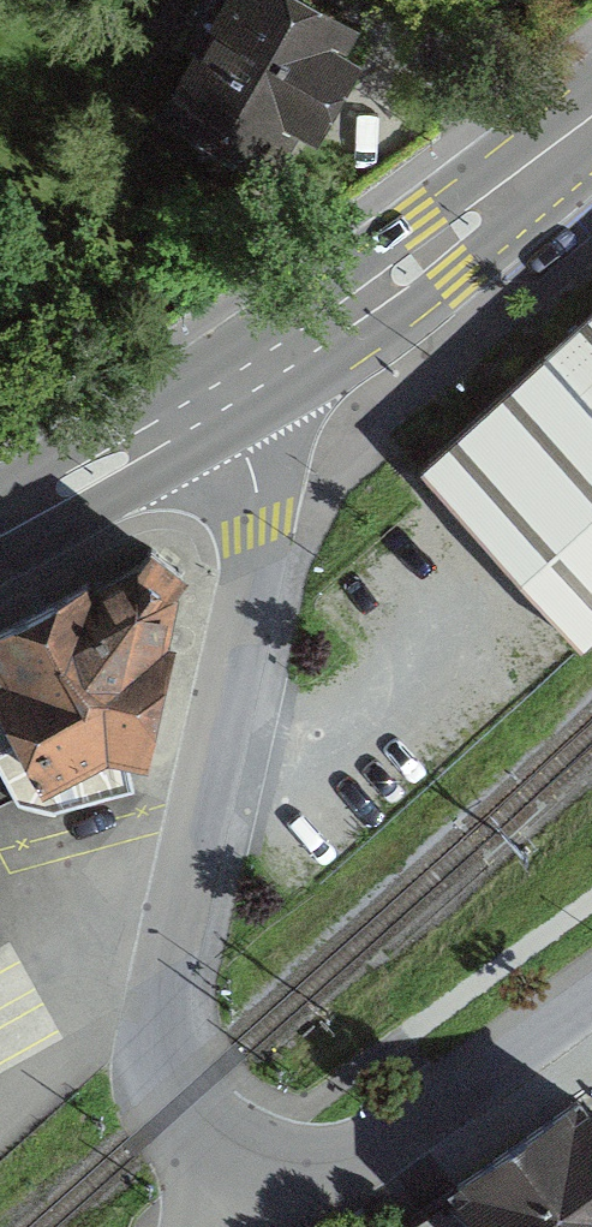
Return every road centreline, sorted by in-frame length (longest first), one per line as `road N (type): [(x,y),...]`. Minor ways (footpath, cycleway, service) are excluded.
road 1 (residential): [(252,1192),(190,1097),(164,1025),(183,879),(254,577),(258,528),(244,451),(216,399)]
road 2 (secondary): [(591,124),(436,248),(216,399)]
road 3 (residential): [(252,1192),(378,1146),(591,991)]
road 4 (secondary): [(216,399),(0,524)]

